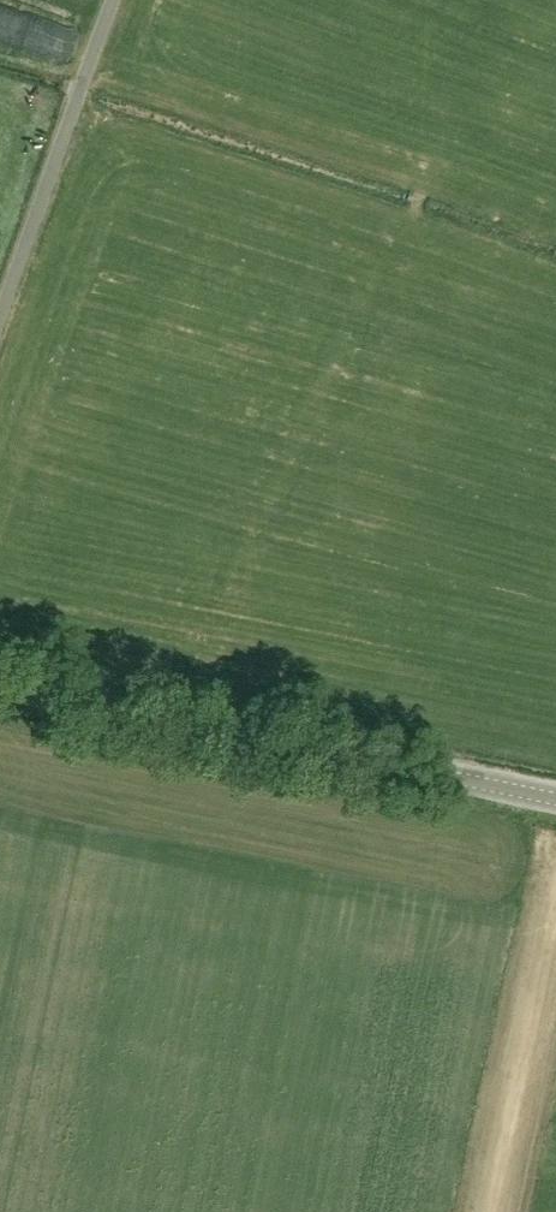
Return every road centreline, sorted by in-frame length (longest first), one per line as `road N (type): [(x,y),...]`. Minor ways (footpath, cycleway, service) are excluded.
road 1 (unclassified): [(555,795),(0,674)]

